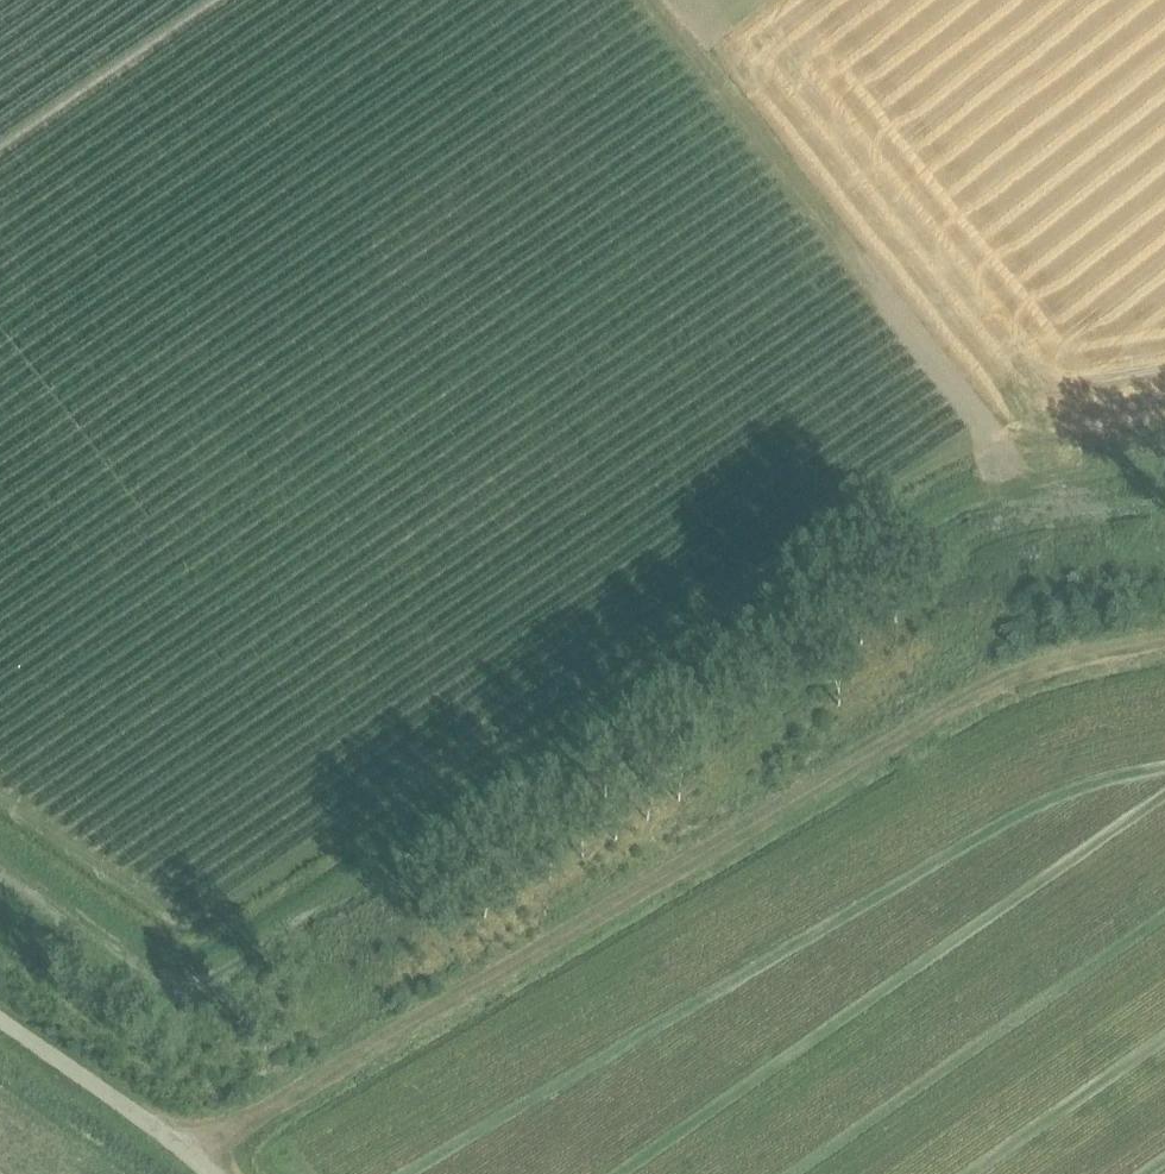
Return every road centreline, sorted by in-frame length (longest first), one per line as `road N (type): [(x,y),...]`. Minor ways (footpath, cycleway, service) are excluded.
road 1 (track): [(191,1155),(953,708),(1047,671),(1164,640)]
road 2 (unclassified): [(211,1173),(0,1019)]

